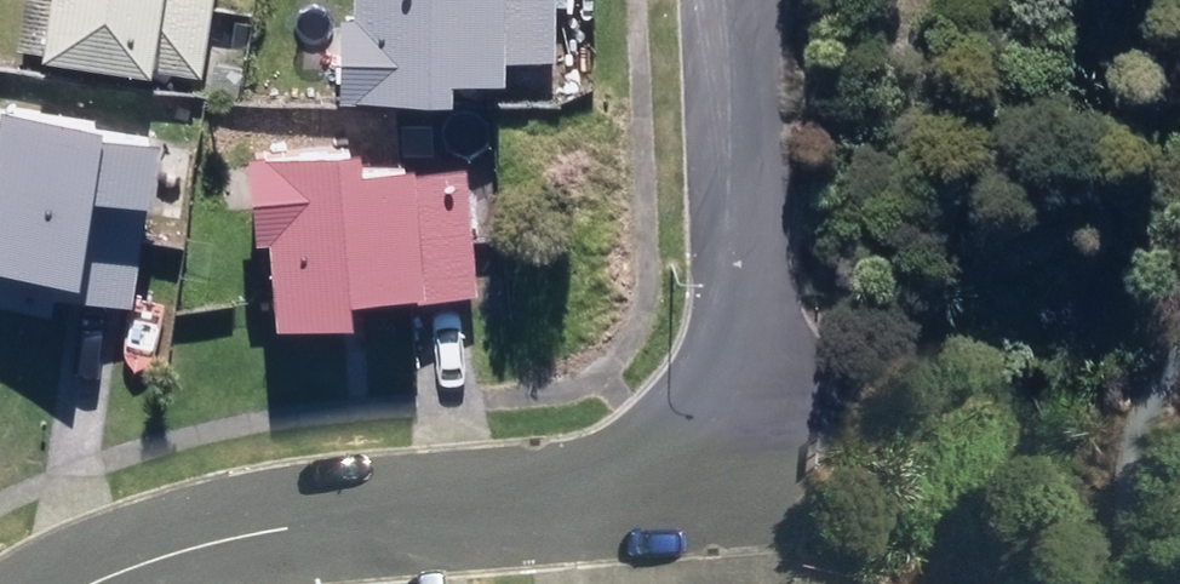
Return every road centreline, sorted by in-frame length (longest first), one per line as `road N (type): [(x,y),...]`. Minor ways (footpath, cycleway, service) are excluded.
road 1 (residential): [(758,257),(755,357),(739,417),(689,492),(304,520),(86,583)]
road 2 (residential): [(740,0),(758,257)]

